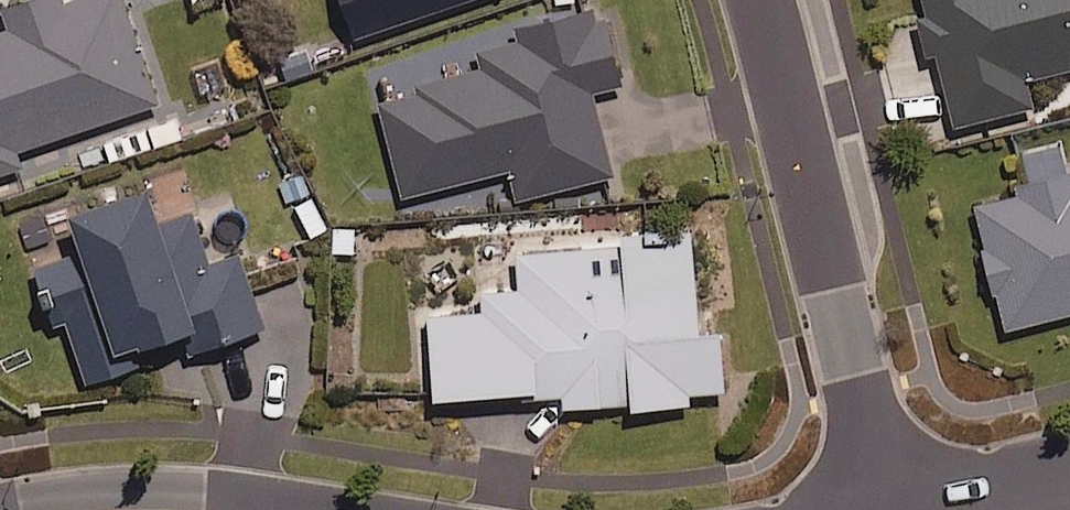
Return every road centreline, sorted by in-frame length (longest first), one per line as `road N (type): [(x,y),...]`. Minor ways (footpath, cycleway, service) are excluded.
road 1 (residential): [(879,502),(743,0)]
road 2 (residential): [(1069,460),(879,502)]

